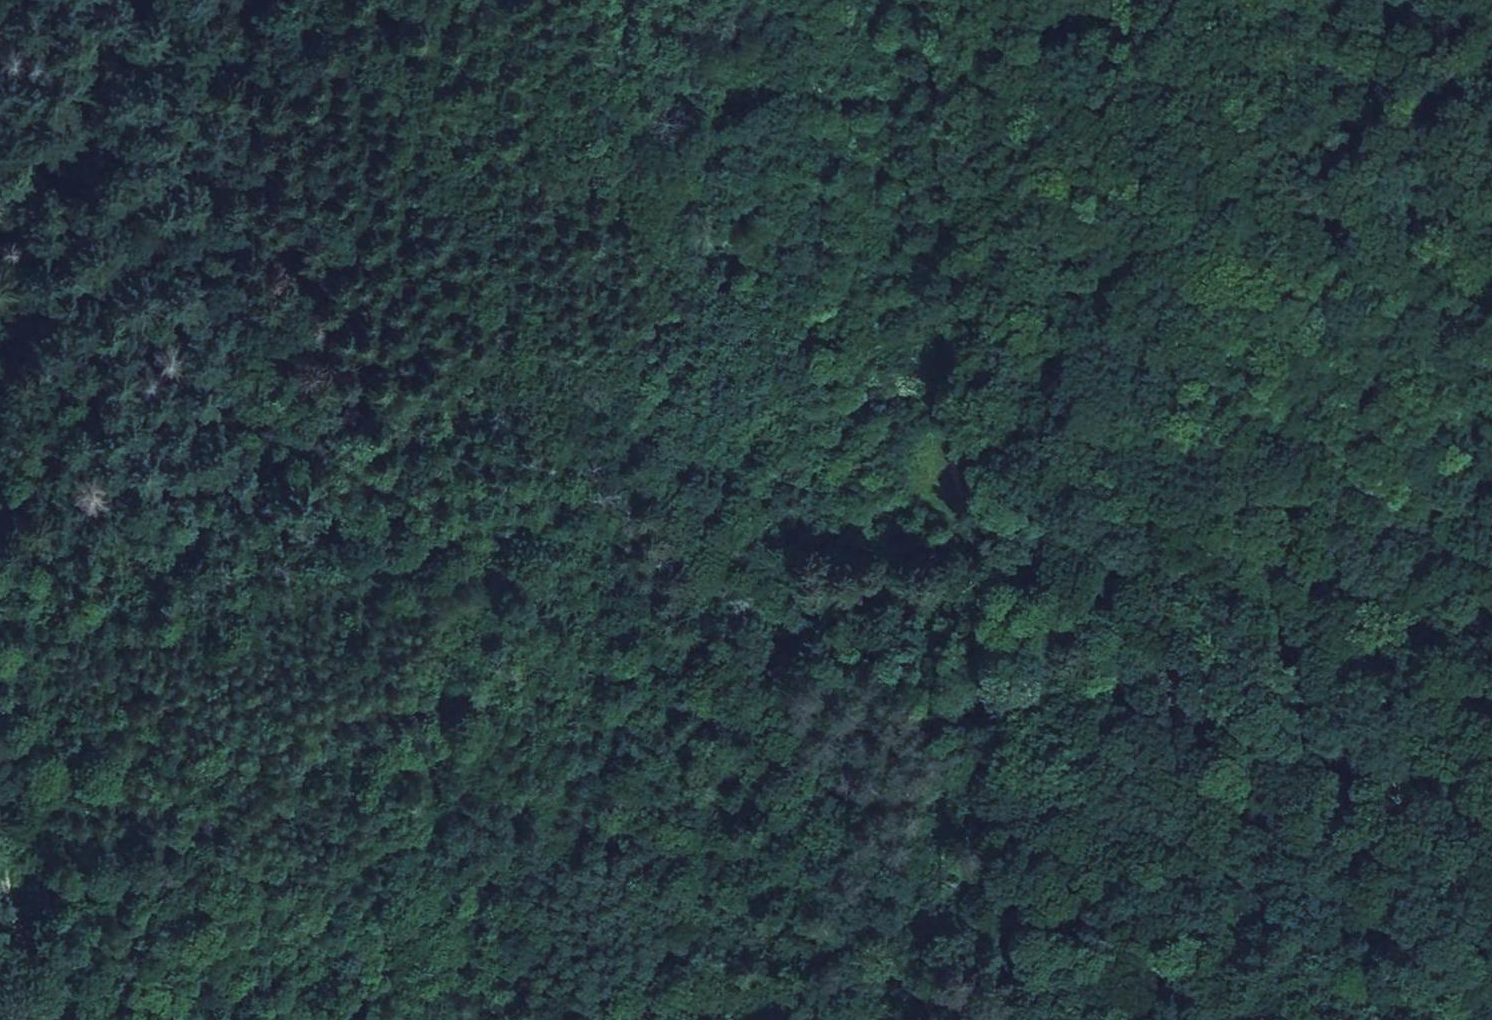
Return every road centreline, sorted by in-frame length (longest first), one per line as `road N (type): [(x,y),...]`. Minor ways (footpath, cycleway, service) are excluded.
road 1 (track): [(960,418),(988,494),(1144,638),(1303,681),(1468,763),(1491,788)]
road 2 (track): [(936,0),(945,376),(960,418)]

